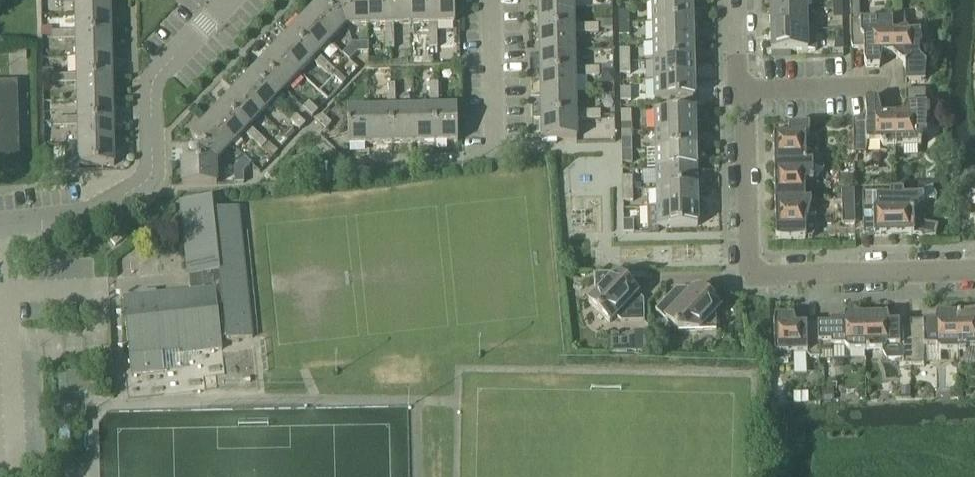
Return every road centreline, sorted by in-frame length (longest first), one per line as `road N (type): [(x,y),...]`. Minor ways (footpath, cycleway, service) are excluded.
road 1 (residential): [(0,225),(88,215),(151,180),(153,78),(229,0)]
road 2 (residential): [(974,271),(750,274)]
road 3 (residential): [(750,274),(745,89)]
road 4 (residential): [(494,150),(489,0)]
road 5 (residential): [(745,89),(893,86)]

